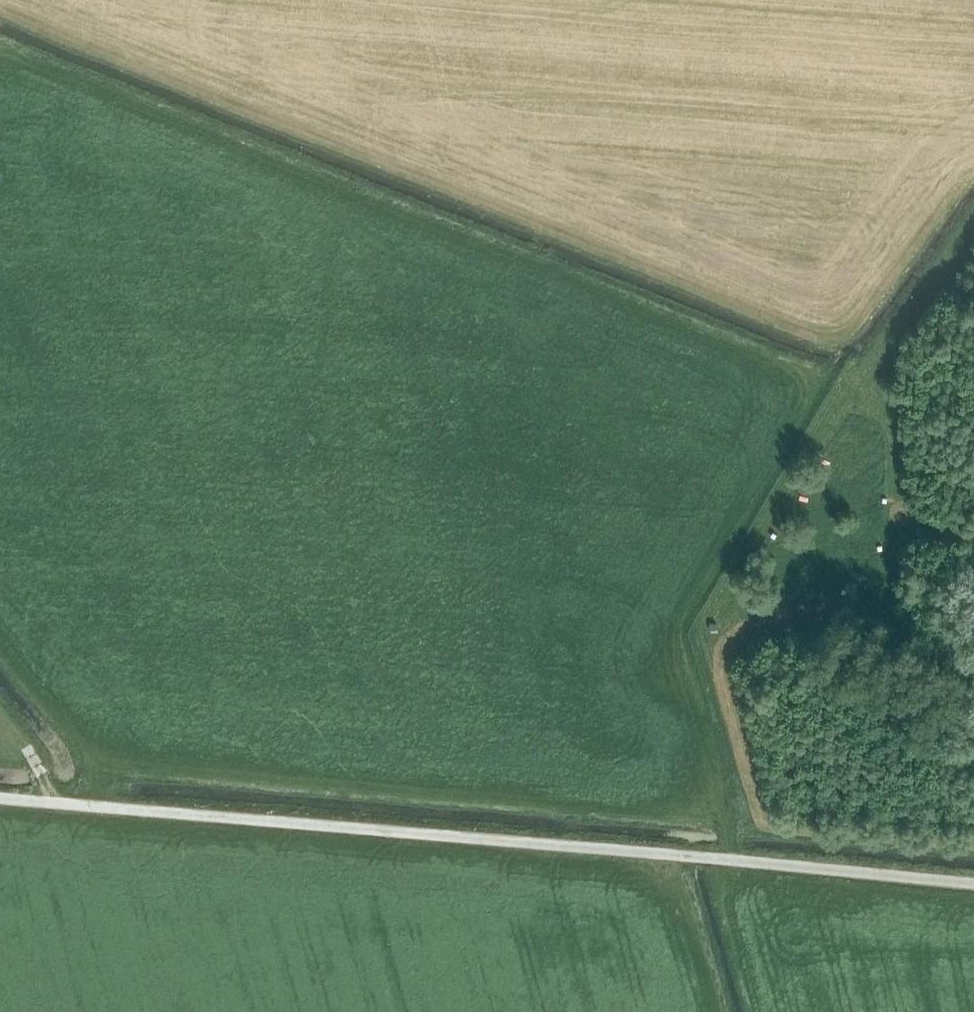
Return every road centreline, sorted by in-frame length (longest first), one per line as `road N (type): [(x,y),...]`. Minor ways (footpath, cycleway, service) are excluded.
road 1 (track): [(0,798),(973,883)]

